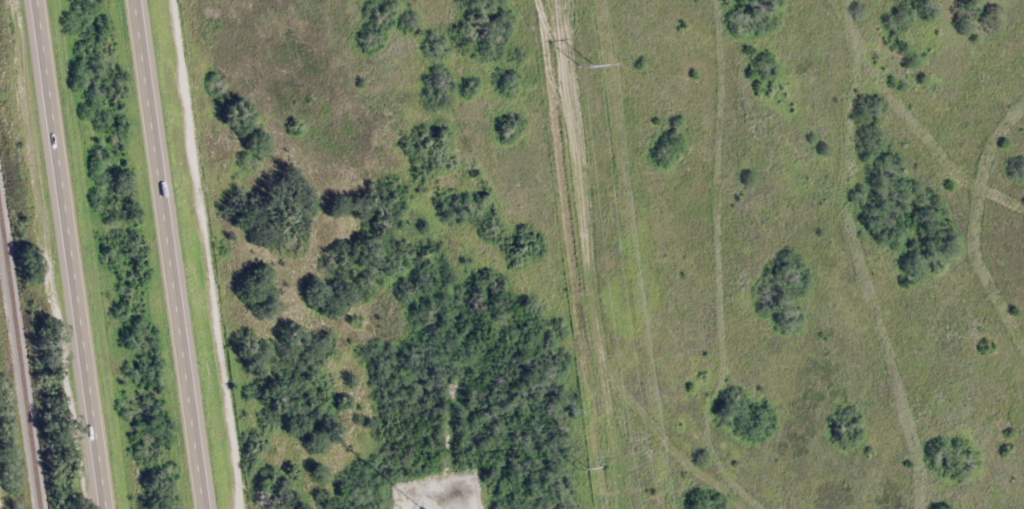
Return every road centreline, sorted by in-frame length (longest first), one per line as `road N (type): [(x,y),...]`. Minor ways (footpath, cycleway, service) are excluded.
road 1 (residential): [(885,0),(743,315),(701,508)]
road 2 (trunk): [(36,0),(105,508)]
road 3 (trunk): [(207,508),(139,0)]

